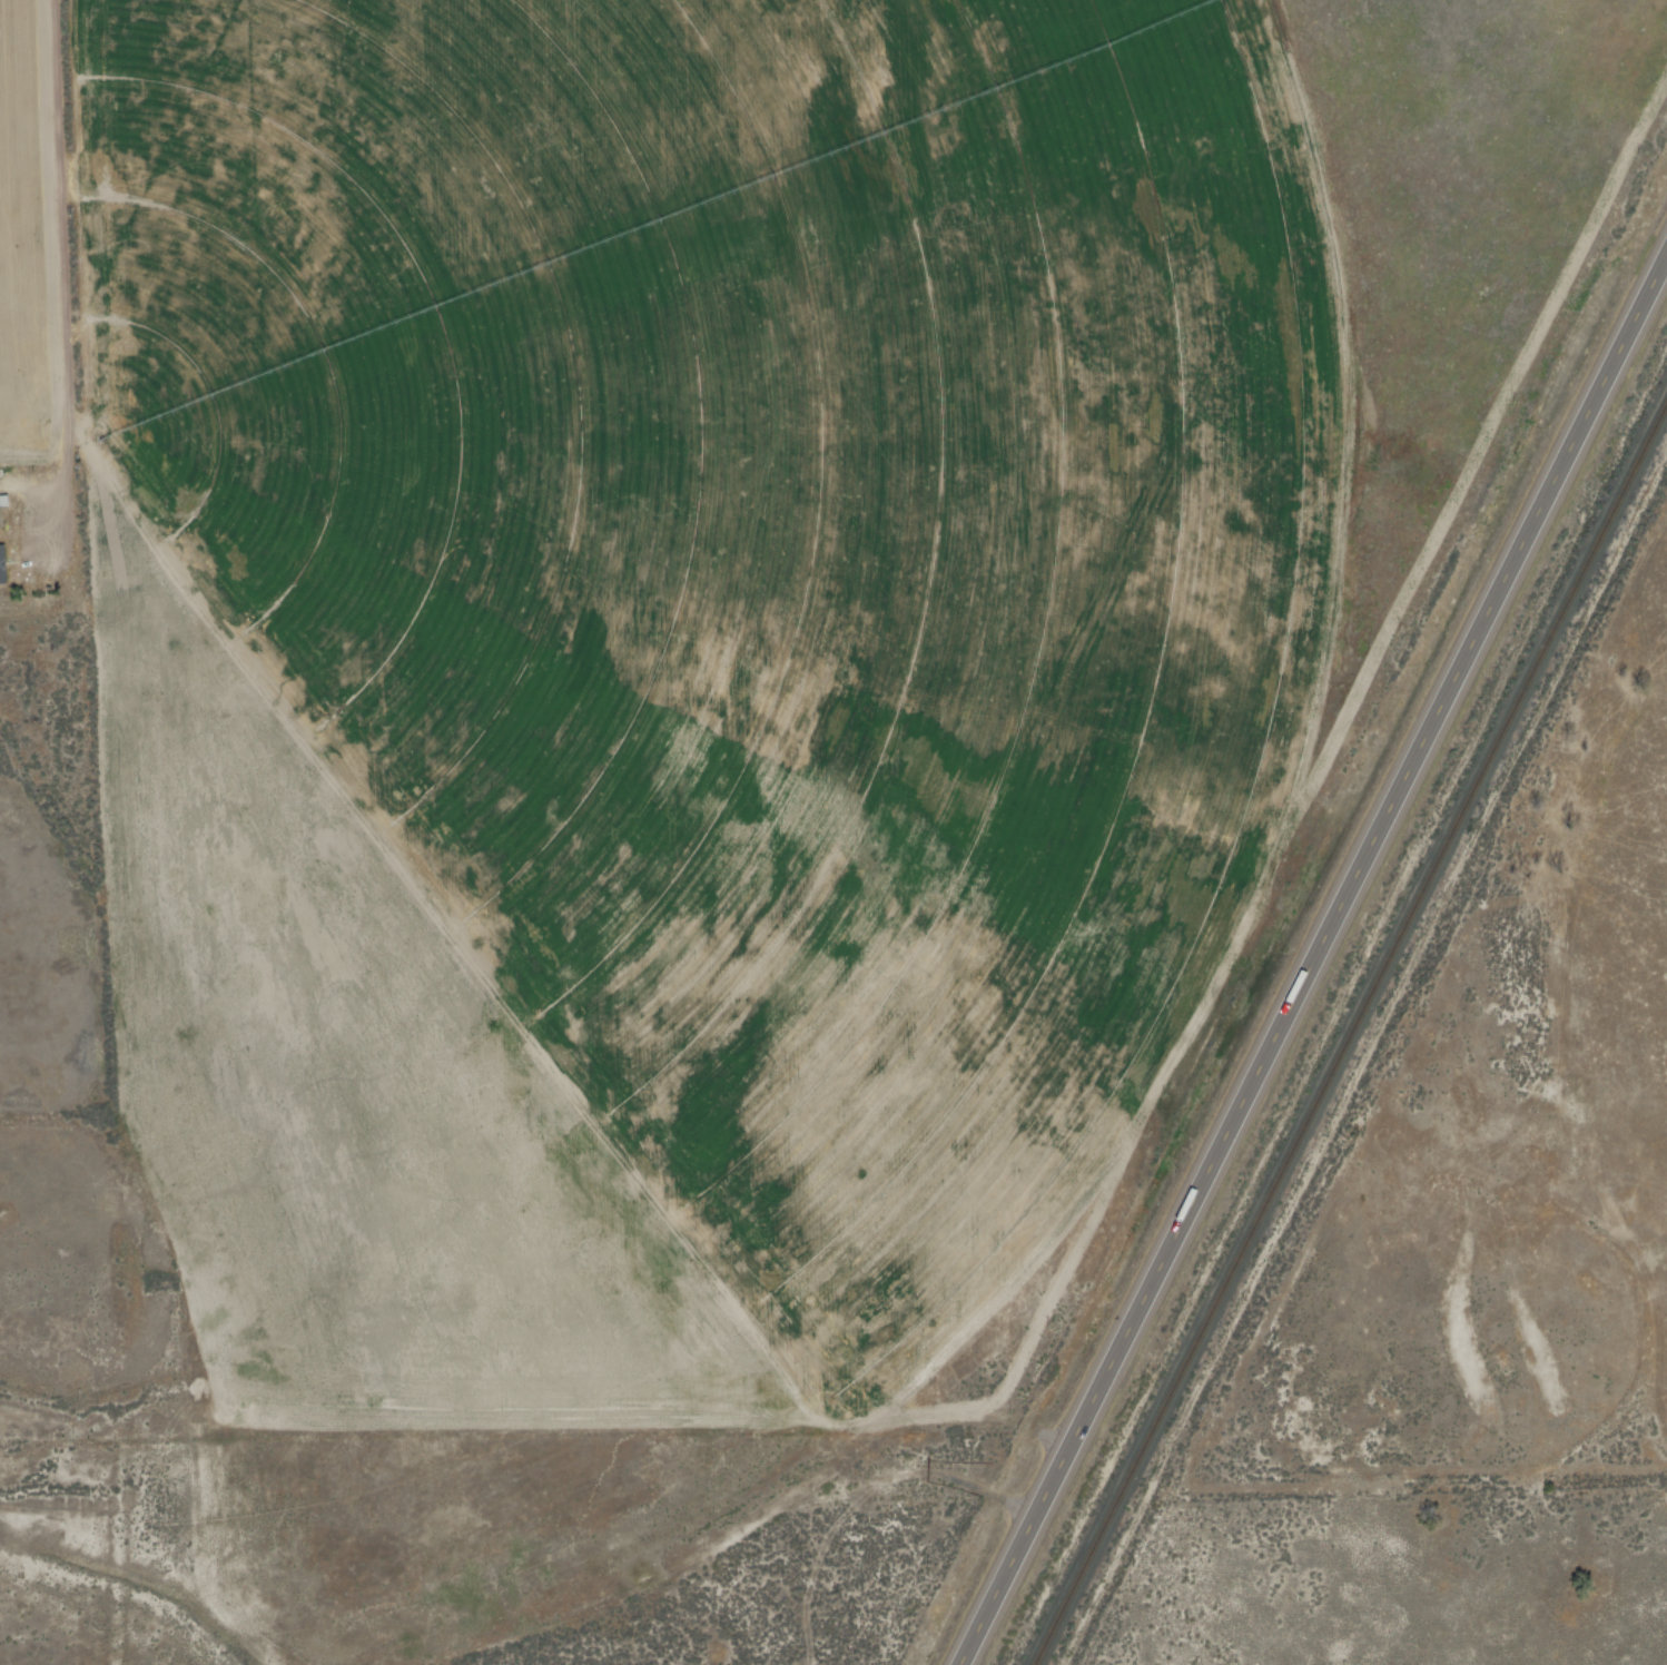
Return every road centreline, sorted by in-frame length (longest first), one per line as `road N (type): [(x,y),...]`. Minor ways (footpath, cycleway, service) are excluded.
road 1 (trunk): [(966,1664),(1509,552),(1666,248)]

